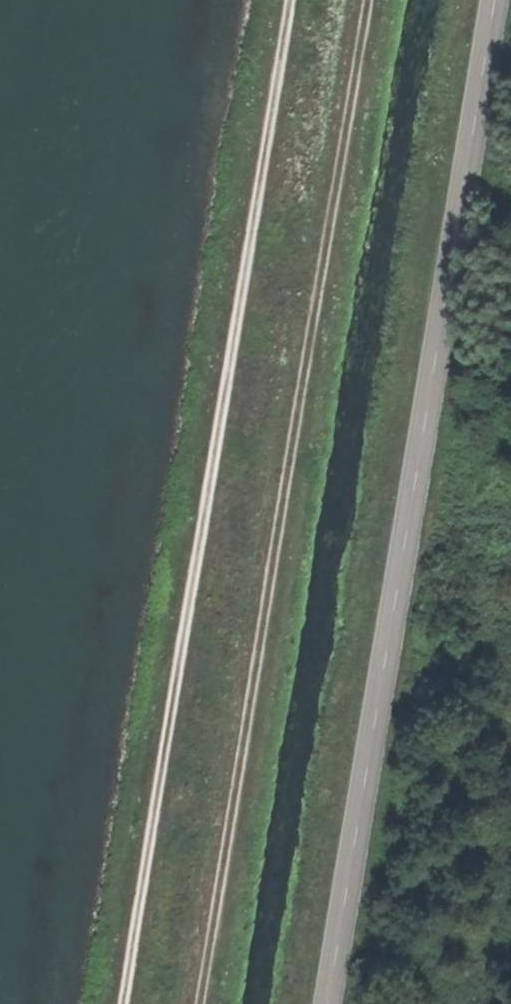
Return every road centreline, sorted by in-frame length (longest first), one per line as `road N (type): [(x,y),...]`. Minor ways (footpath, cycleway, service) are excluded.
road 1 (tertiary): [(504,0),(333,1003)]
road 2 (track): [(364,0),(194,1003)]
road 3 (track): [(275,0),(118,1003)]

